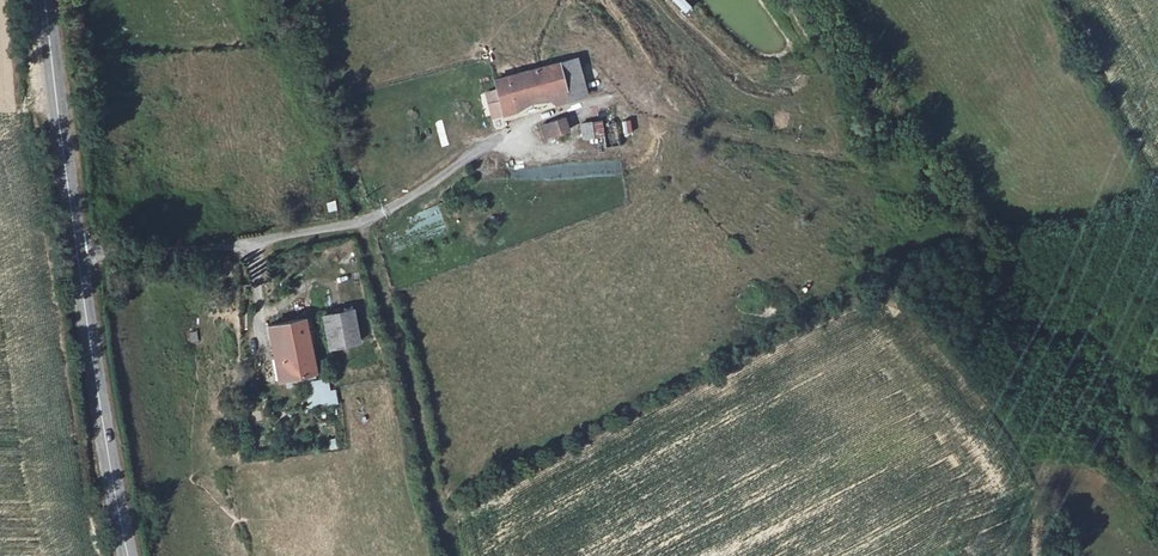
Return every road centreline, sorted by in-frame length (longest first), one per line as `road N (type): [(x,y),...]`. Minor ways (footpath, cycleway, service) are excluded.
road 1 (residential): [(249,244),(360,221),(521,126),(565,109),(650,110),(860,165)]
road 2 (track): [(456,555),(360,221)]
road 3 (tertiary): [(73,259),(126,555)]
road 4 (tertiary): [(38,0),(73,259)]
road 5 (residential): [(73,259),(249,244)]

